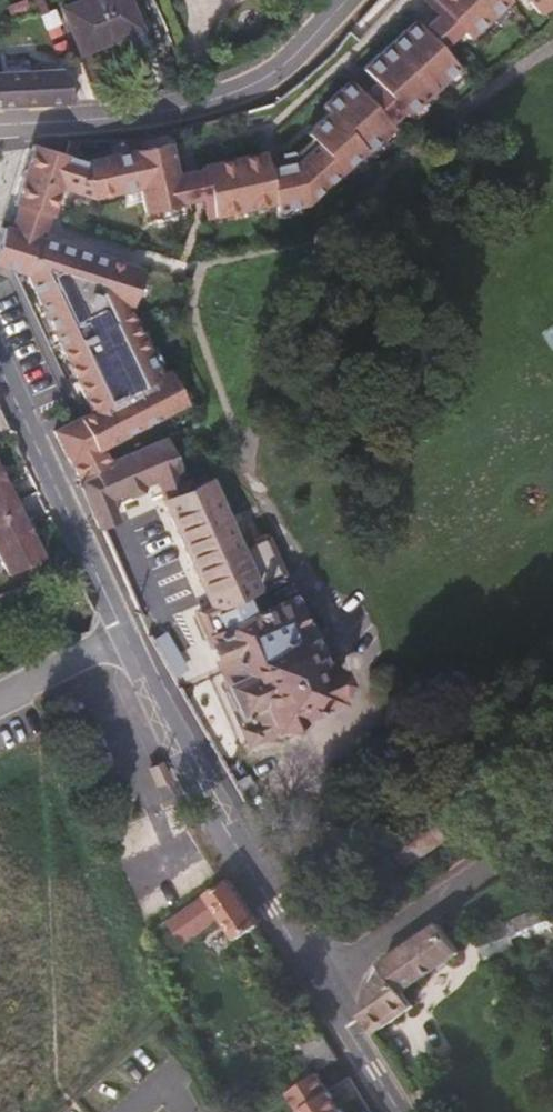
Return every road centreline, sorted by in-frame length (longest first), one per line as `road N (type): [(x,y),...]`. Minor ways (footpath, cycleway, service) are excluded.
road 1 (tertiary): [(126,631),(192,767),(320,983)]
road 2 (tertiary): [(0,119),(135,116),(209,97),(271,73),(340,0)]
road 3 (tertiary): [(0,366),(126,631)]
road 4 (residential): [(552,820),(320,983)]
road 5 (tertiary): [(320,983),(391,1111)]
road 6 (residential): [(126,631),(0,697)]

